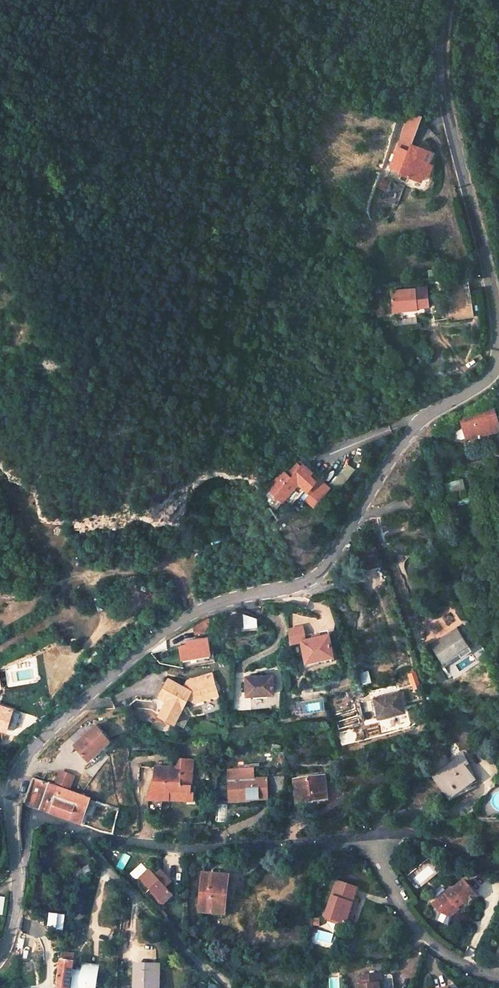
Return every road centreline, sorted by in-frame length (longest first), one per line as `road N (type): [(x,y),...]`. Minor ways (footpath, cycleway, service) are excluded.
road 1 (tertiary): [(498,360),(488,382),(414,428),(319,576),(185,619),(140,648),(40,739),(9,795),(16,867)]
road 2 (tertiary): [(453,0),(446,65),(498,346)]
road 3 (residential): [(367,840),(148,845),(78,830)]
road 4 (residential): [(78,830),(171,937),(227,987)]
road 5 (residential): [(367,840),(402,912),(434,949),(452,969),(498,984)]
road 6 (residential): [(498,870),(401,836),(367,840)]

